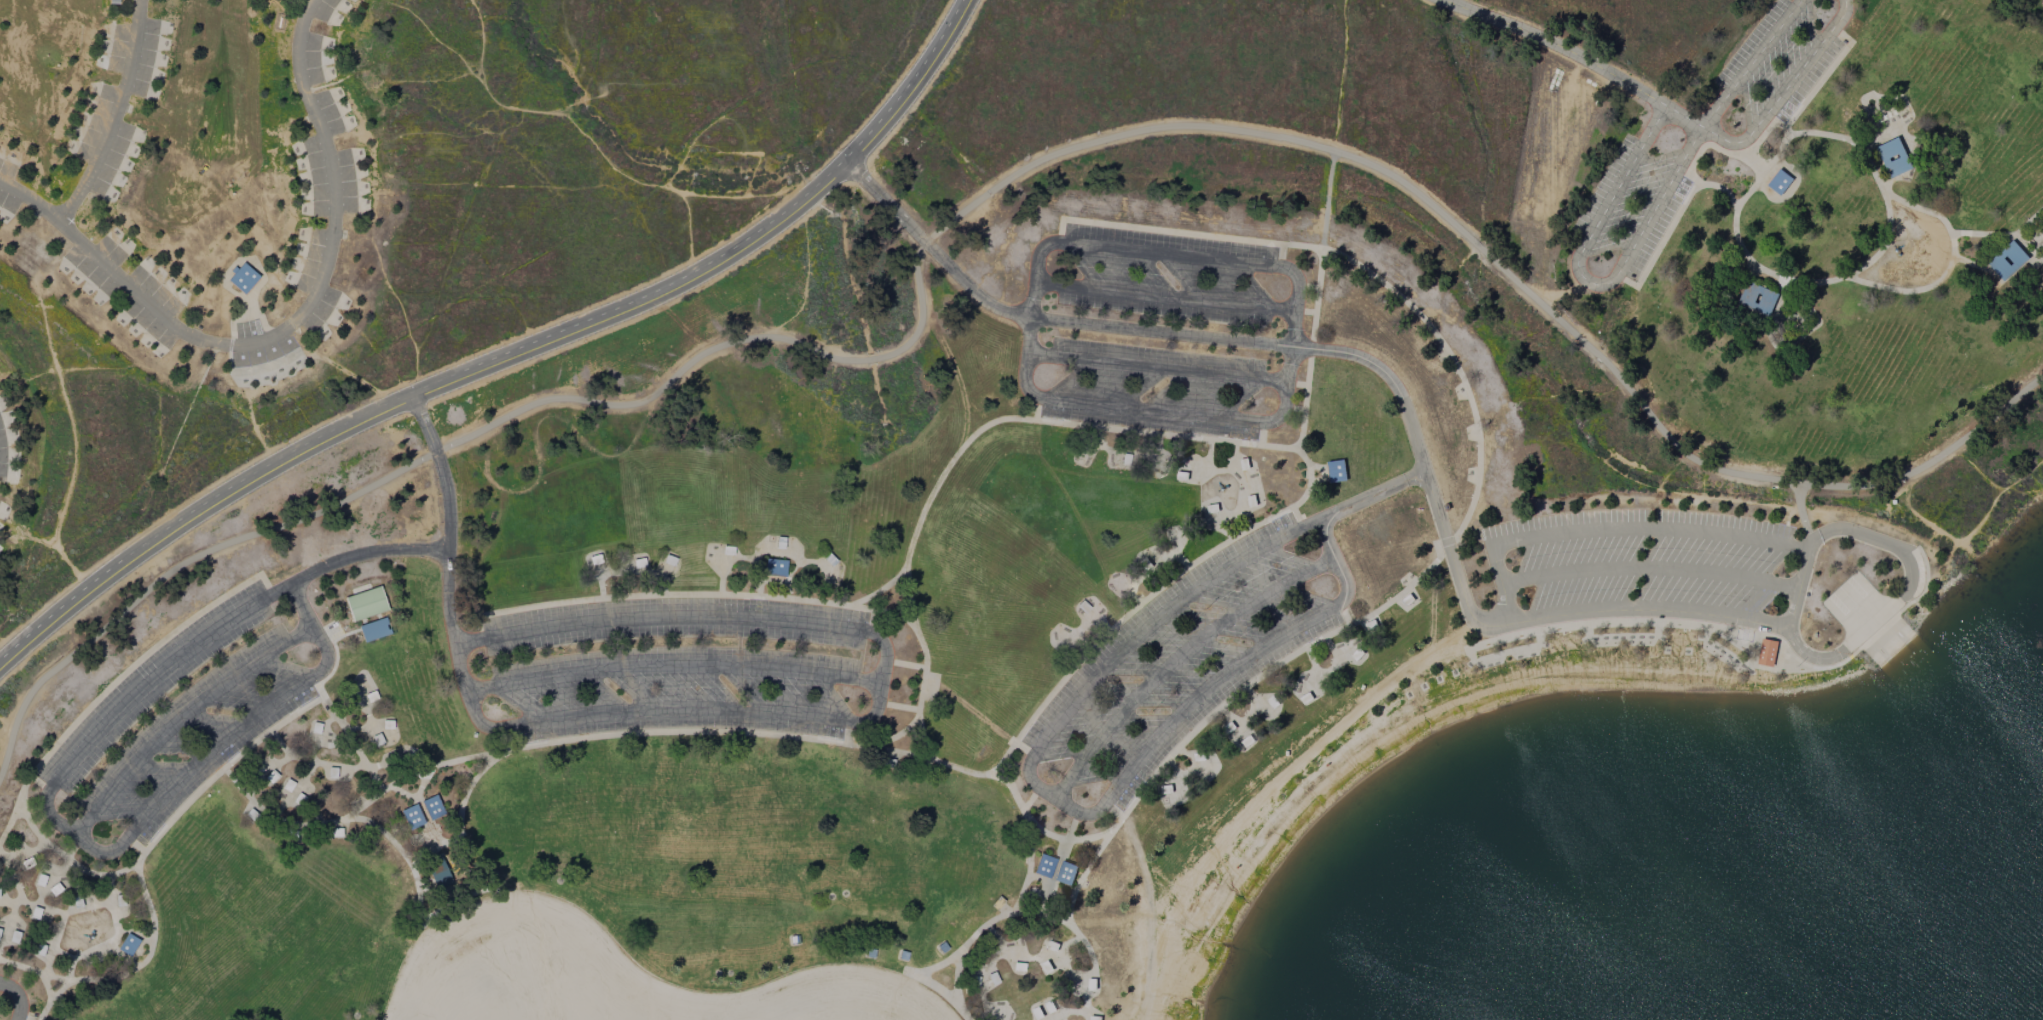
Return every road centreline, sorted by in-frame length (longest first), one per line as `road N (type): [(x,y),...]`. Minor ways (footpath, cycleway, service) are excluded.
road 1 (secondary): [(975,0),(909,94),(811,204),(665,290),(411,392),(295,456),(113,566),(0,666)]

